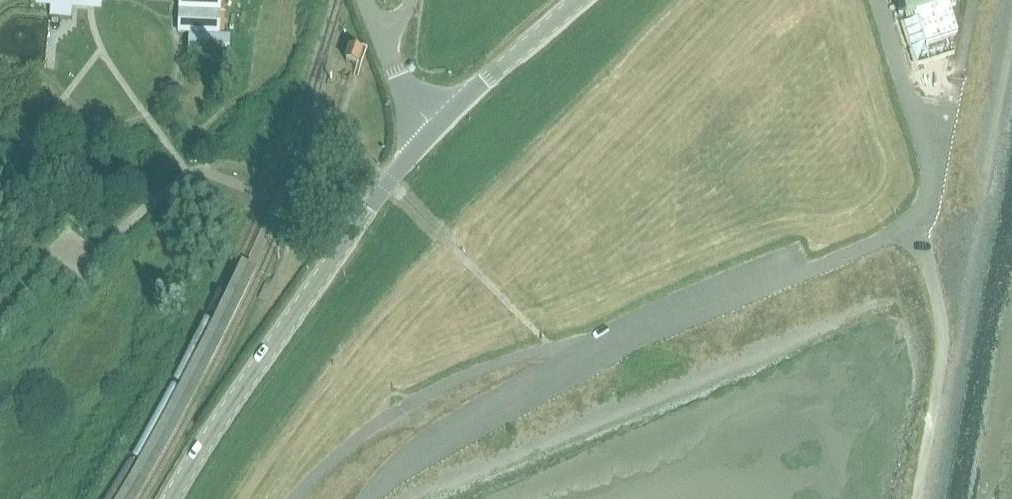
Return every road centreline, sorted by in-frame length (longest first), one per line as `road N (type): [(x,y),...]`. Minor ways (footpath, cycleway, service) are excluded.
road 1 (track): [(676,0),(397,282),(281,421),(231,498)]
road 2 (tertiary): [(173,498),(229,408),(435,123)]
road 3 (unclassified): [(582,358),(915,225)]
road 4 (unclassified): [(915,225),(941,305),(917,498)]
road 5 (unclassified): [(582,358),(445,430),(367,498)]
road 6 (unclassified): [(915,225),(934,178),(876,0)]
road 7 (tertiary): [(435,123),(582,0)]

